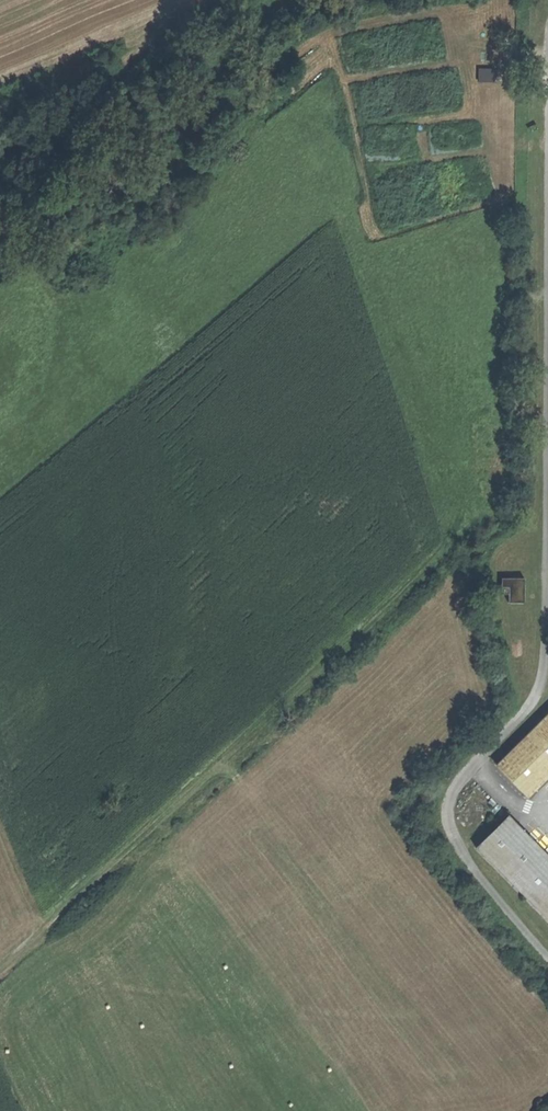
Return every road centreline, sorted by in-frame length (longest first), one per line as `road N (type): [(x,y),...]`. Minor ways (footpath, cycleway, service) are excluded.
road 1 (track): [(0,967),(212,780),(455,547)]

